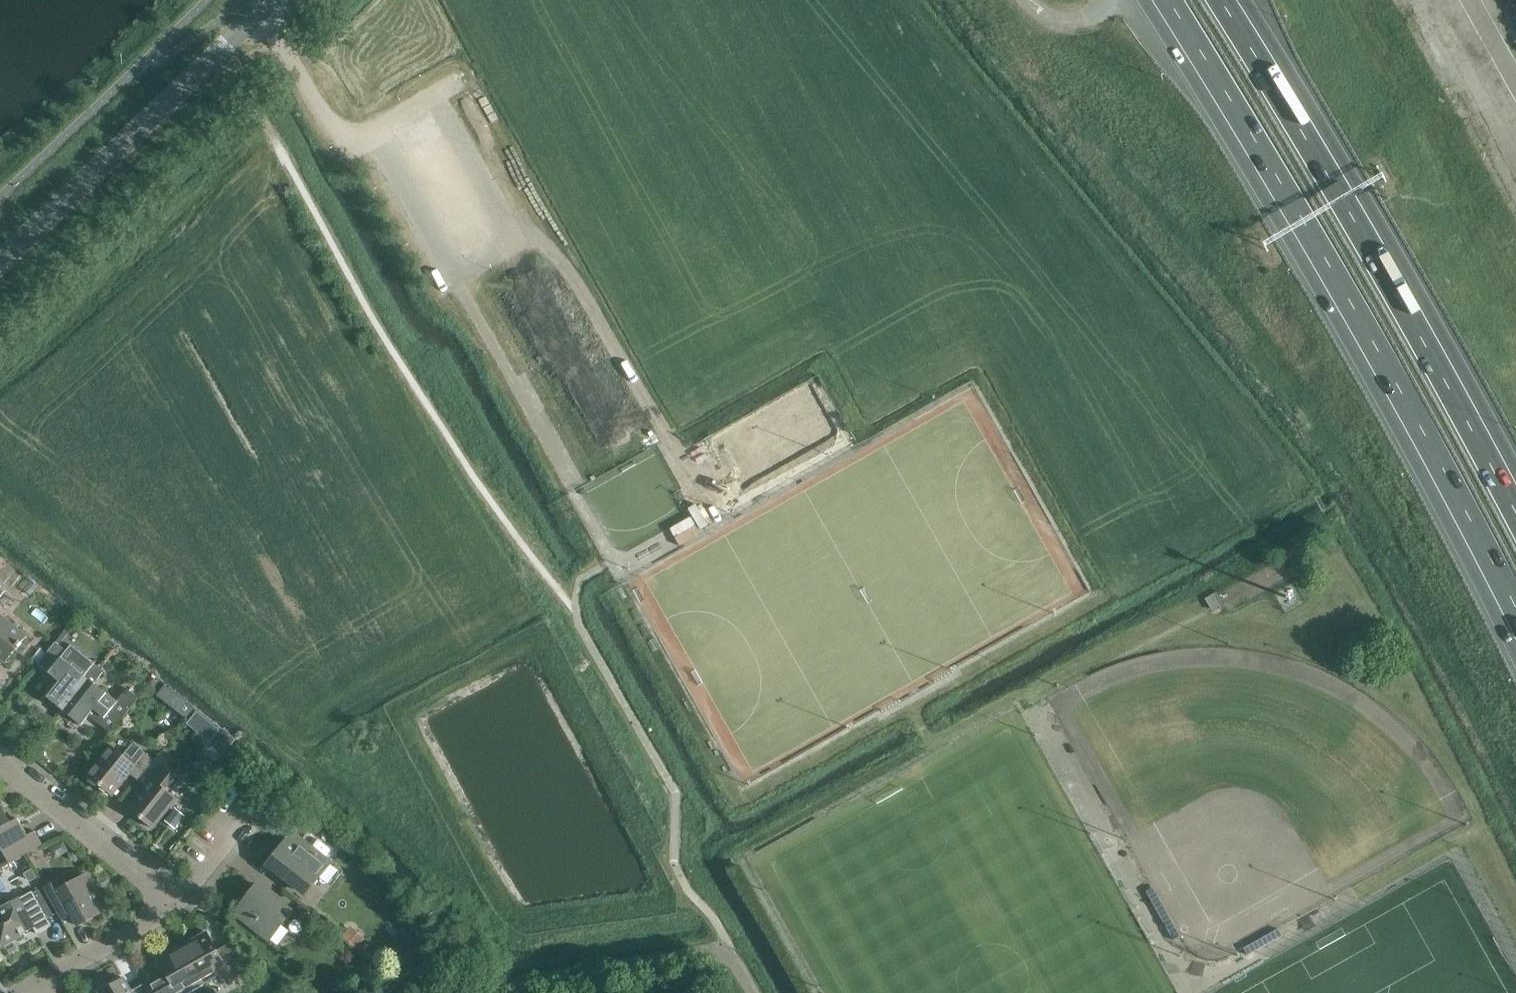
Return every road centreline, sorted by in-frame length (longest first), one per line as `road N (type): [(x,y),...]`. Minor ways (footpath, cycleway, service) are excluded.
road 1 (motorway): [(1160,0),(1261,161),(1515,626)]
road 2 (motorway): [(1515,496),(1229,0)]
road 3 (tertiary): [(0,254),(267,0)]
road 4 (residential): [(0,760),(182,901)]
road 5 (residential): [(182,901),(44,982)]

